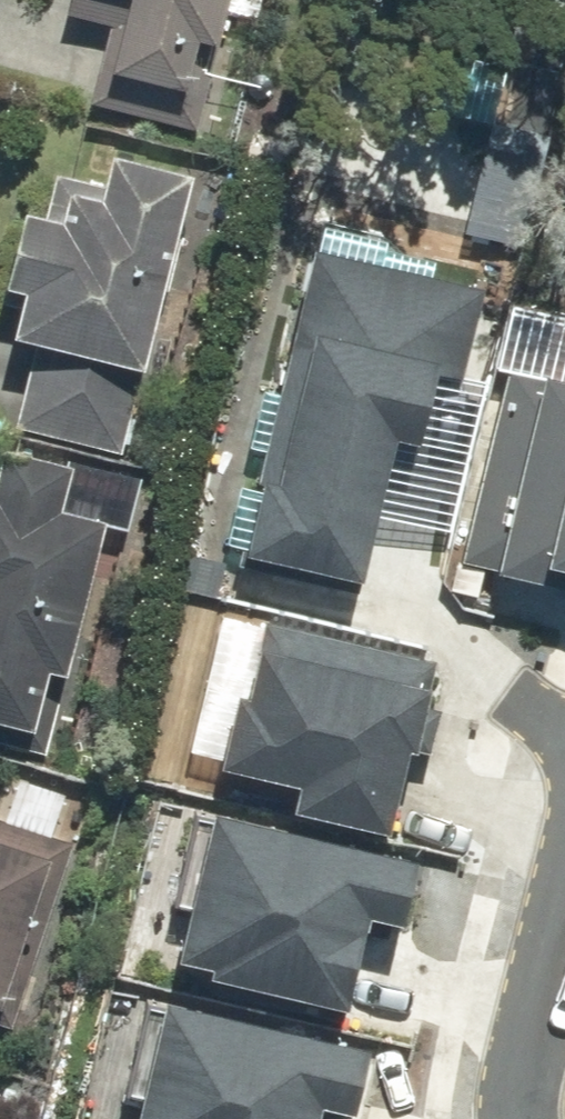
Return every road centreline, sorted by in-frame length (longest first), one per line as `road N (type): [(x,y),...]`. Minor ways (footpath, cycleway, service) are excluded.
road 1 (residential): [(525,1118),(519,1069),(564,878)]

